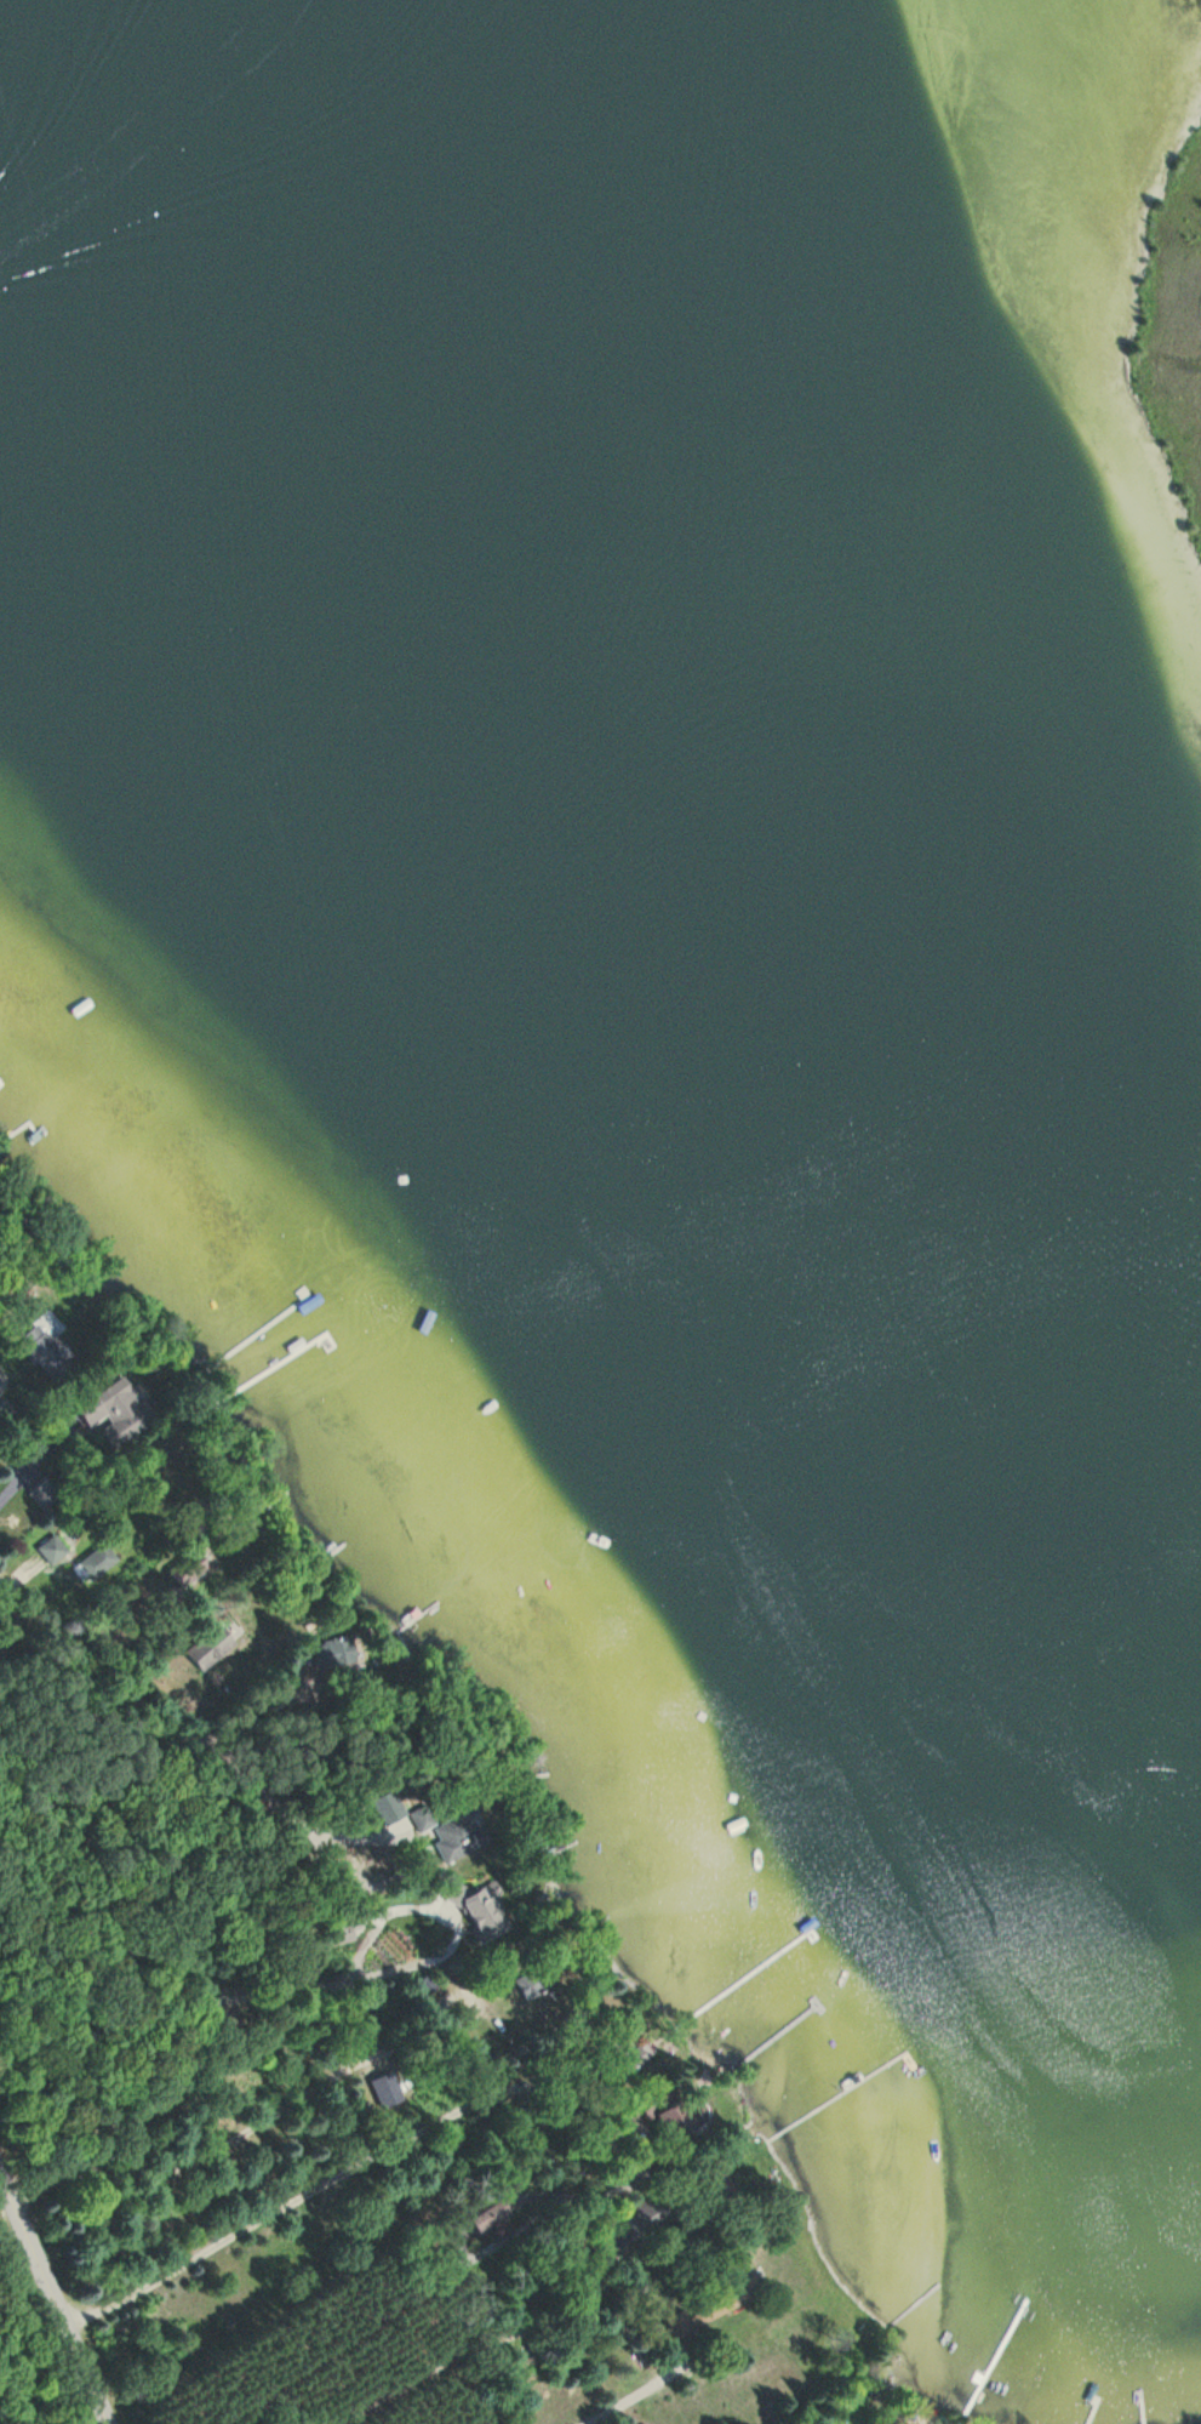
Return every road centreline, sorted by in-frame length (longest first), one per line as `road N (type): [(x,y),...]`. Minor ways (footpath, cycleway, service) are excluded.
road 1 (residential): [(105,2423),(0,2180)]

